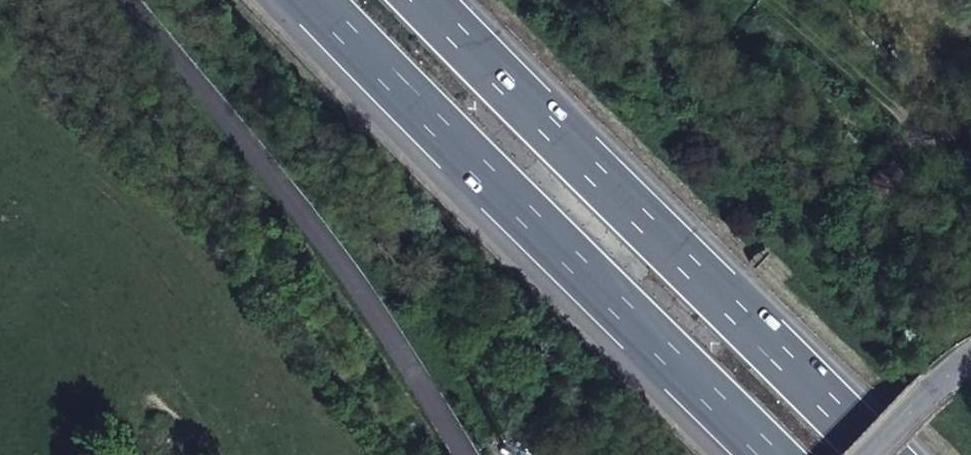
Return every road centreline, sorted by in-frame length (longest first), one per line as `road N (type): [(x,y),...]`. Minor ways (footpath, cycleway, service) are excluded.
road 1 (motorway): [(317,0),(770,454)]
road 2 (motorway): [(879,454),(426,0)]
road 3 (unclassified): [(461,454),(370,304),(125,0)]
road 4 (secondary): [(950,370),(864,454)]

